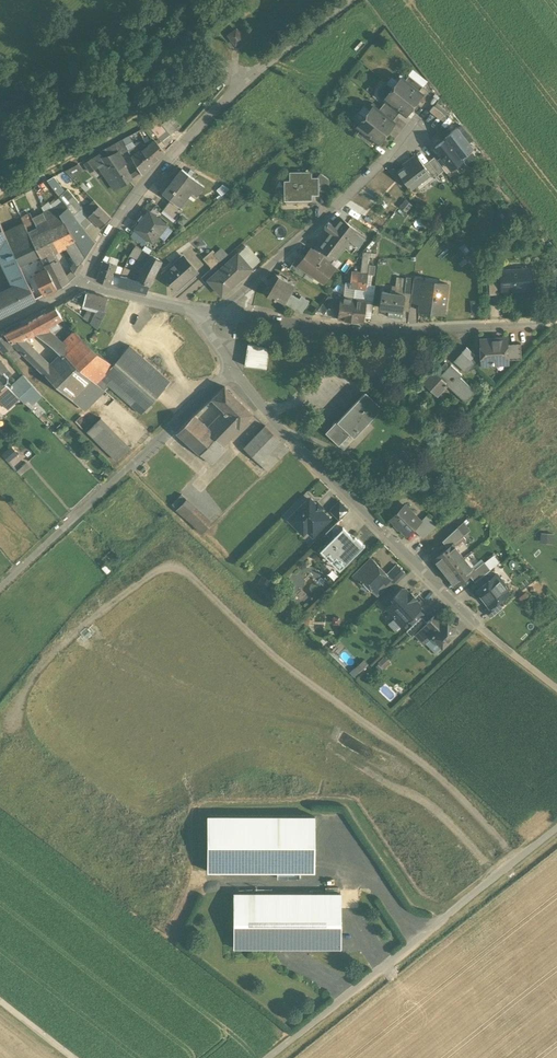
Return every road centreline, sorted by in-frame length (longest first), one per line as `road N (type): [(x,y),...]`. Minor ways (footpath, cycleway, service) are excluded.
road 1 (track): [(516,862),(447,783),(287,668),(174,567),(153,573),(77,630),(13,720)]
road 2 (residential): [(485,629),(251,395),(203,312)]
road 3 (residential): [(83,283),(154,179),(226,98),(350,0)]
road 4 (track): [(556,830),(269,1057)]
road 5 (track): [(0,586),(232,367)]
road 6 (residential): [(235,314),(380,332),(550,324)]
road 7 (track): [(0,188),(199,76),(228,64),(245,80)]
road 8 (residential): [(235,314),(252,281),(381,163),(417,118)]
road 9 (residential): [(83,283),(203,312)]

